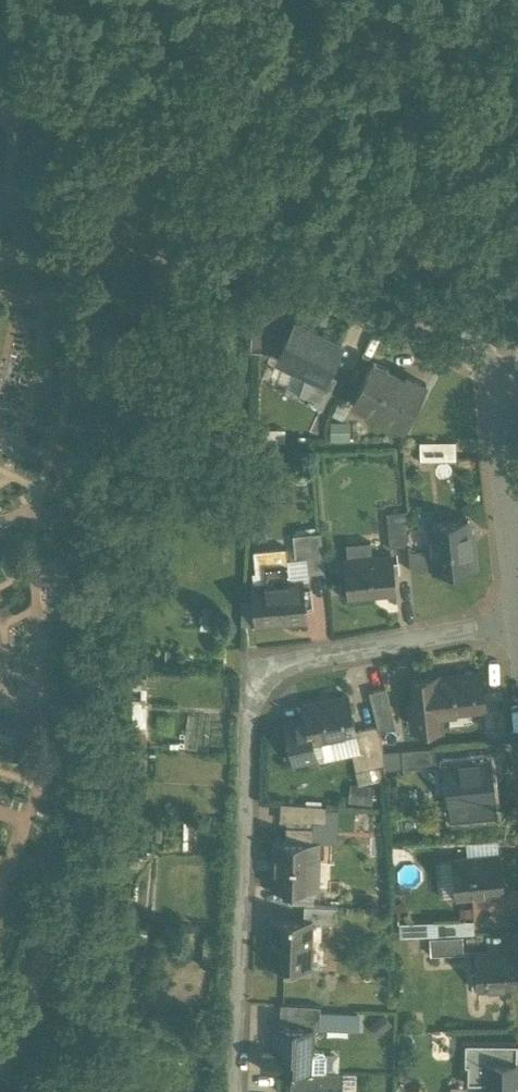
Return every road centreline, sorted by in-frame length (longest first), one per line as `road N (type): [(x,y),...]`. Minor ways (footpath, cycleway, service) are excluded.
road 1 (residential): [(517,621),(311,659),(272,680),(249,705),(236,1091)]
road 2 (residential): [(517,378),(182,229),(117,208),(0,193)]
road 3 (track): [(473,358),(479,344),(418,81),(401,47)]
road 4 (residential): [(517,620),(500,420),(517,379)]

